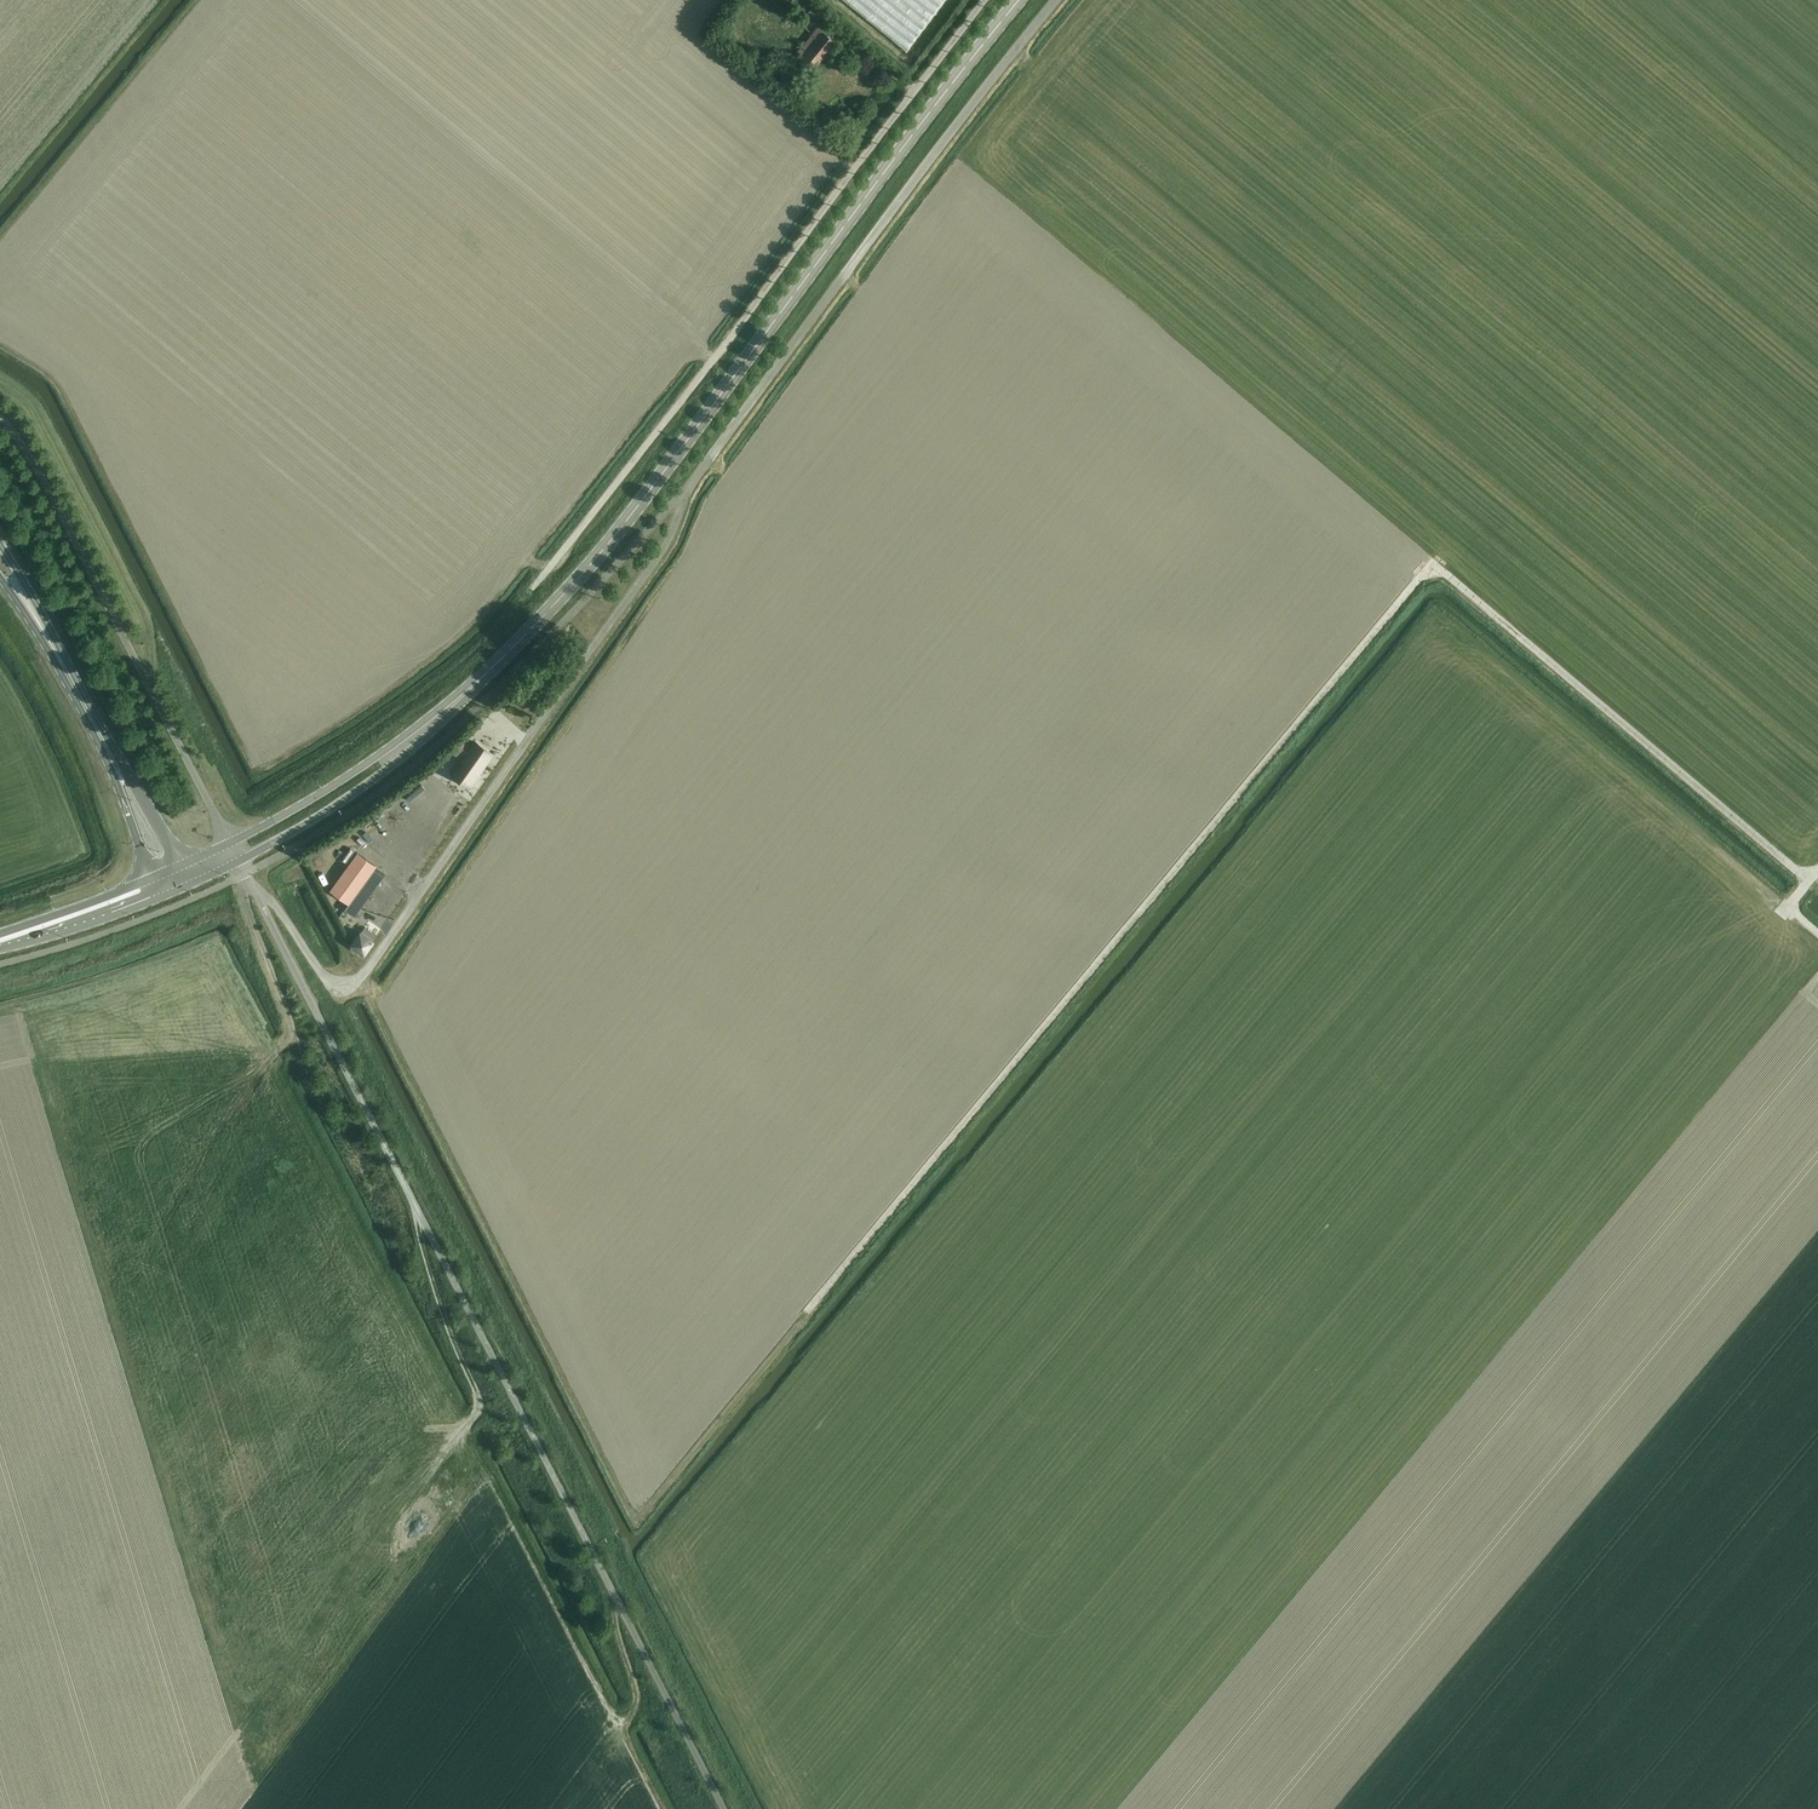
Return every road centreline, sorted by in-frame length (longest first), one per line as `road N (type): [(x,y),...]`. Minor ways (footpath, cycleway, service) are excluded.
road 1 (unclassified): [(246,882),(280,912),(329,983),(357,984),(670,544),(689,488),(1059,0)]
road 2 (unclassified): [(723,1808),(246,882)]
road 3 (tertiary): [(513,647),(639,504),(1021,0)]
road 4 (unclassified): [(533,588),(984,0)]
road 5 (unclassified): [(228,843),(46,485),(0,418)]
road 6 (tertiary): [(238,862),(396,763),(513,647)]
road 7 (tertiary): [(513,647),(388,748),(228,843)]
road 8 (secondary): [(0,949),(174,892)]
road 9 (track): [(246,882),(292,1027),(277,1047)]
road 10 (secondary): [(152,878),(0,934)]
road 11 (secondary): [(65,668),(0,545)]
road 12 (secondary): [(179,866),(113,760)]
road 13 (secondary): [(113,760),(152,878)]

